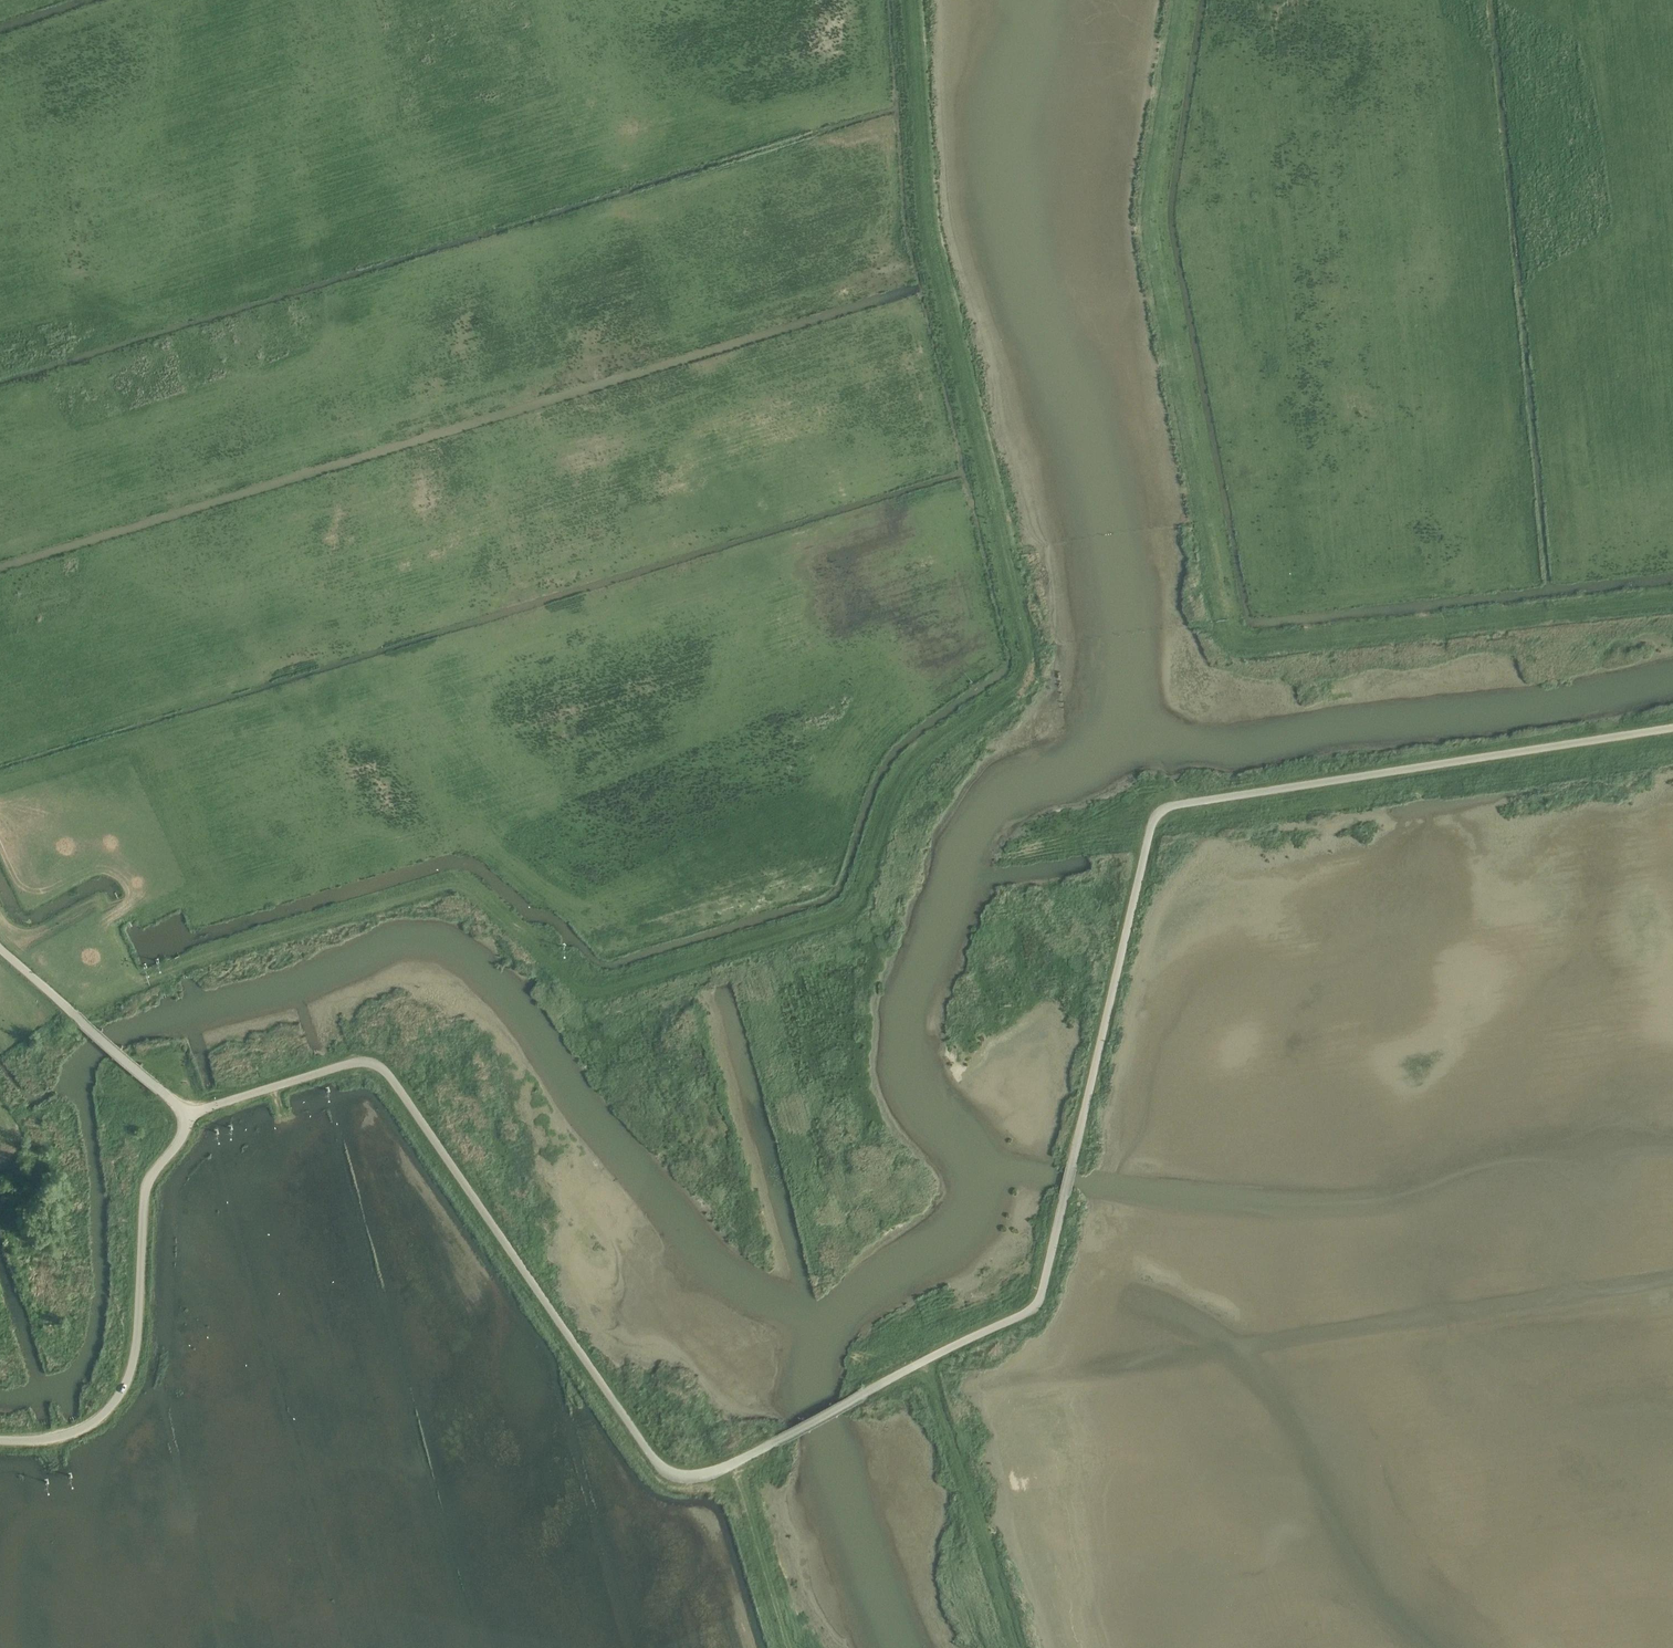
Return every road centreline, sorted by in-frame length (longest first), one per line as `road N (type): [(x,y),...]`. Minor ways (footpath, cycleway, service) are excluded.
road 1 (track): [(1672,617),(1222,660),(1139,232),(1177,0)]
road 2 (unclassified): [(191,1117),(144,1189),(137,1358),(126,1386),(108,1411),(68,1434),(0,1440)]

